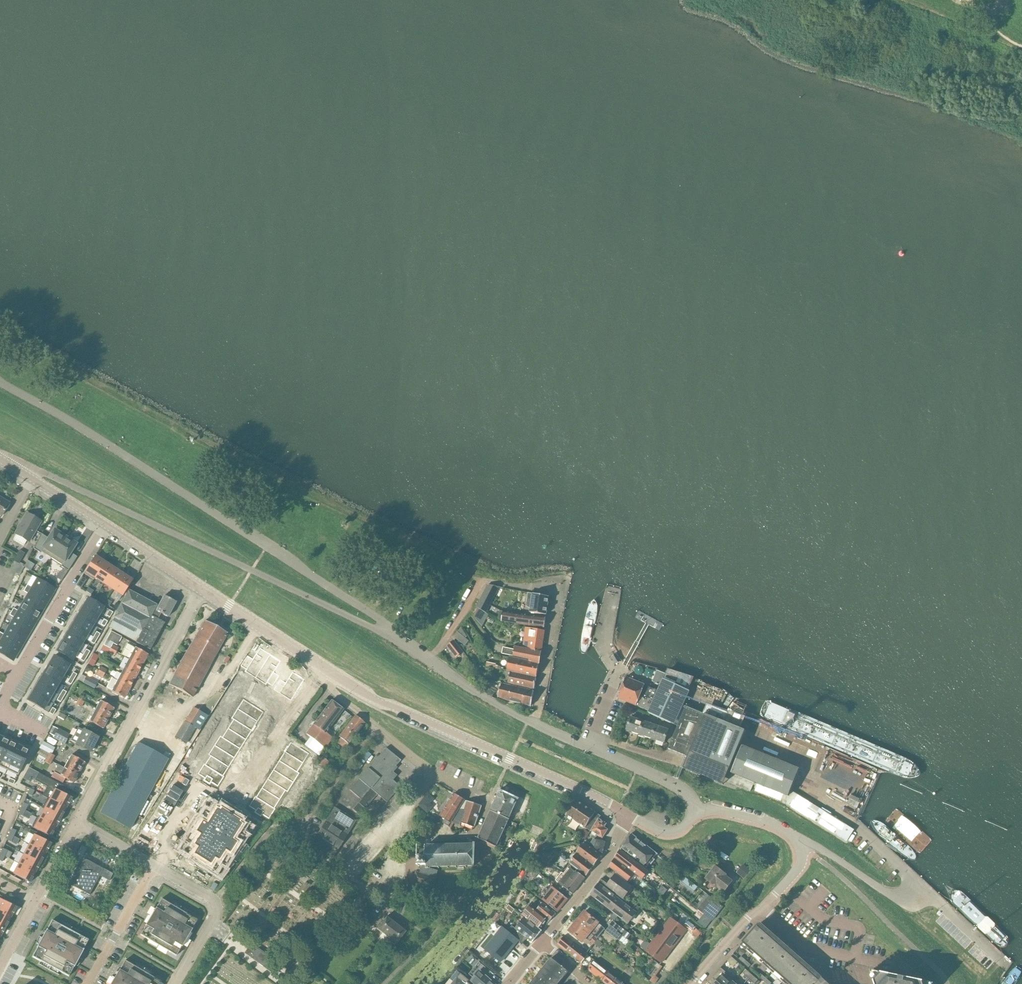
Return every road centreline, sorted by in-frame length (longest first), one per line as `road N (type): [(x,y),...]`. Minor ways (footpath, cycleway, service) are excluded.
road 1 (residential): [(387,634),(359,607),(0,383)]
road 2 (residential): [(387,983),(479,876),(476,840),(488,801),(436,775),(375,727),(329,687),(328,672)]
road 3 (residential): [(387,634),(0,459)]
road 4 (unclassified): [(629,815),(379,703),(328,672)]
road 5 (residential): [(76,822),(202,590)]
road 6 (residential): [(763,907),(801,863),(798,839),(764,822),(694,810)]
road 7 (residential): [(534,724),(387,634)]
road 8 (residential): [(21,674),(102,526)]
road 9 (residential): [(174,983),(216,906),(155,866)]
road 10 (unclassified): [(541,943),(601,869),(629,815)]
road 11 (unclassified): [(328,672),(202,590)]
road 12 (residential): [(763,907),(812,950),(893,966)]
road 13 (residential): [(721,779),(591,736)]
road 14 (residential): [(89,983),(155,866)]
road 15 (residential): [(534,724),(561,595)]
road 16 (residential): [(694,810),(678,786),(587,747)]
road 17 (unclassified): [(102,526),(0,460)]

